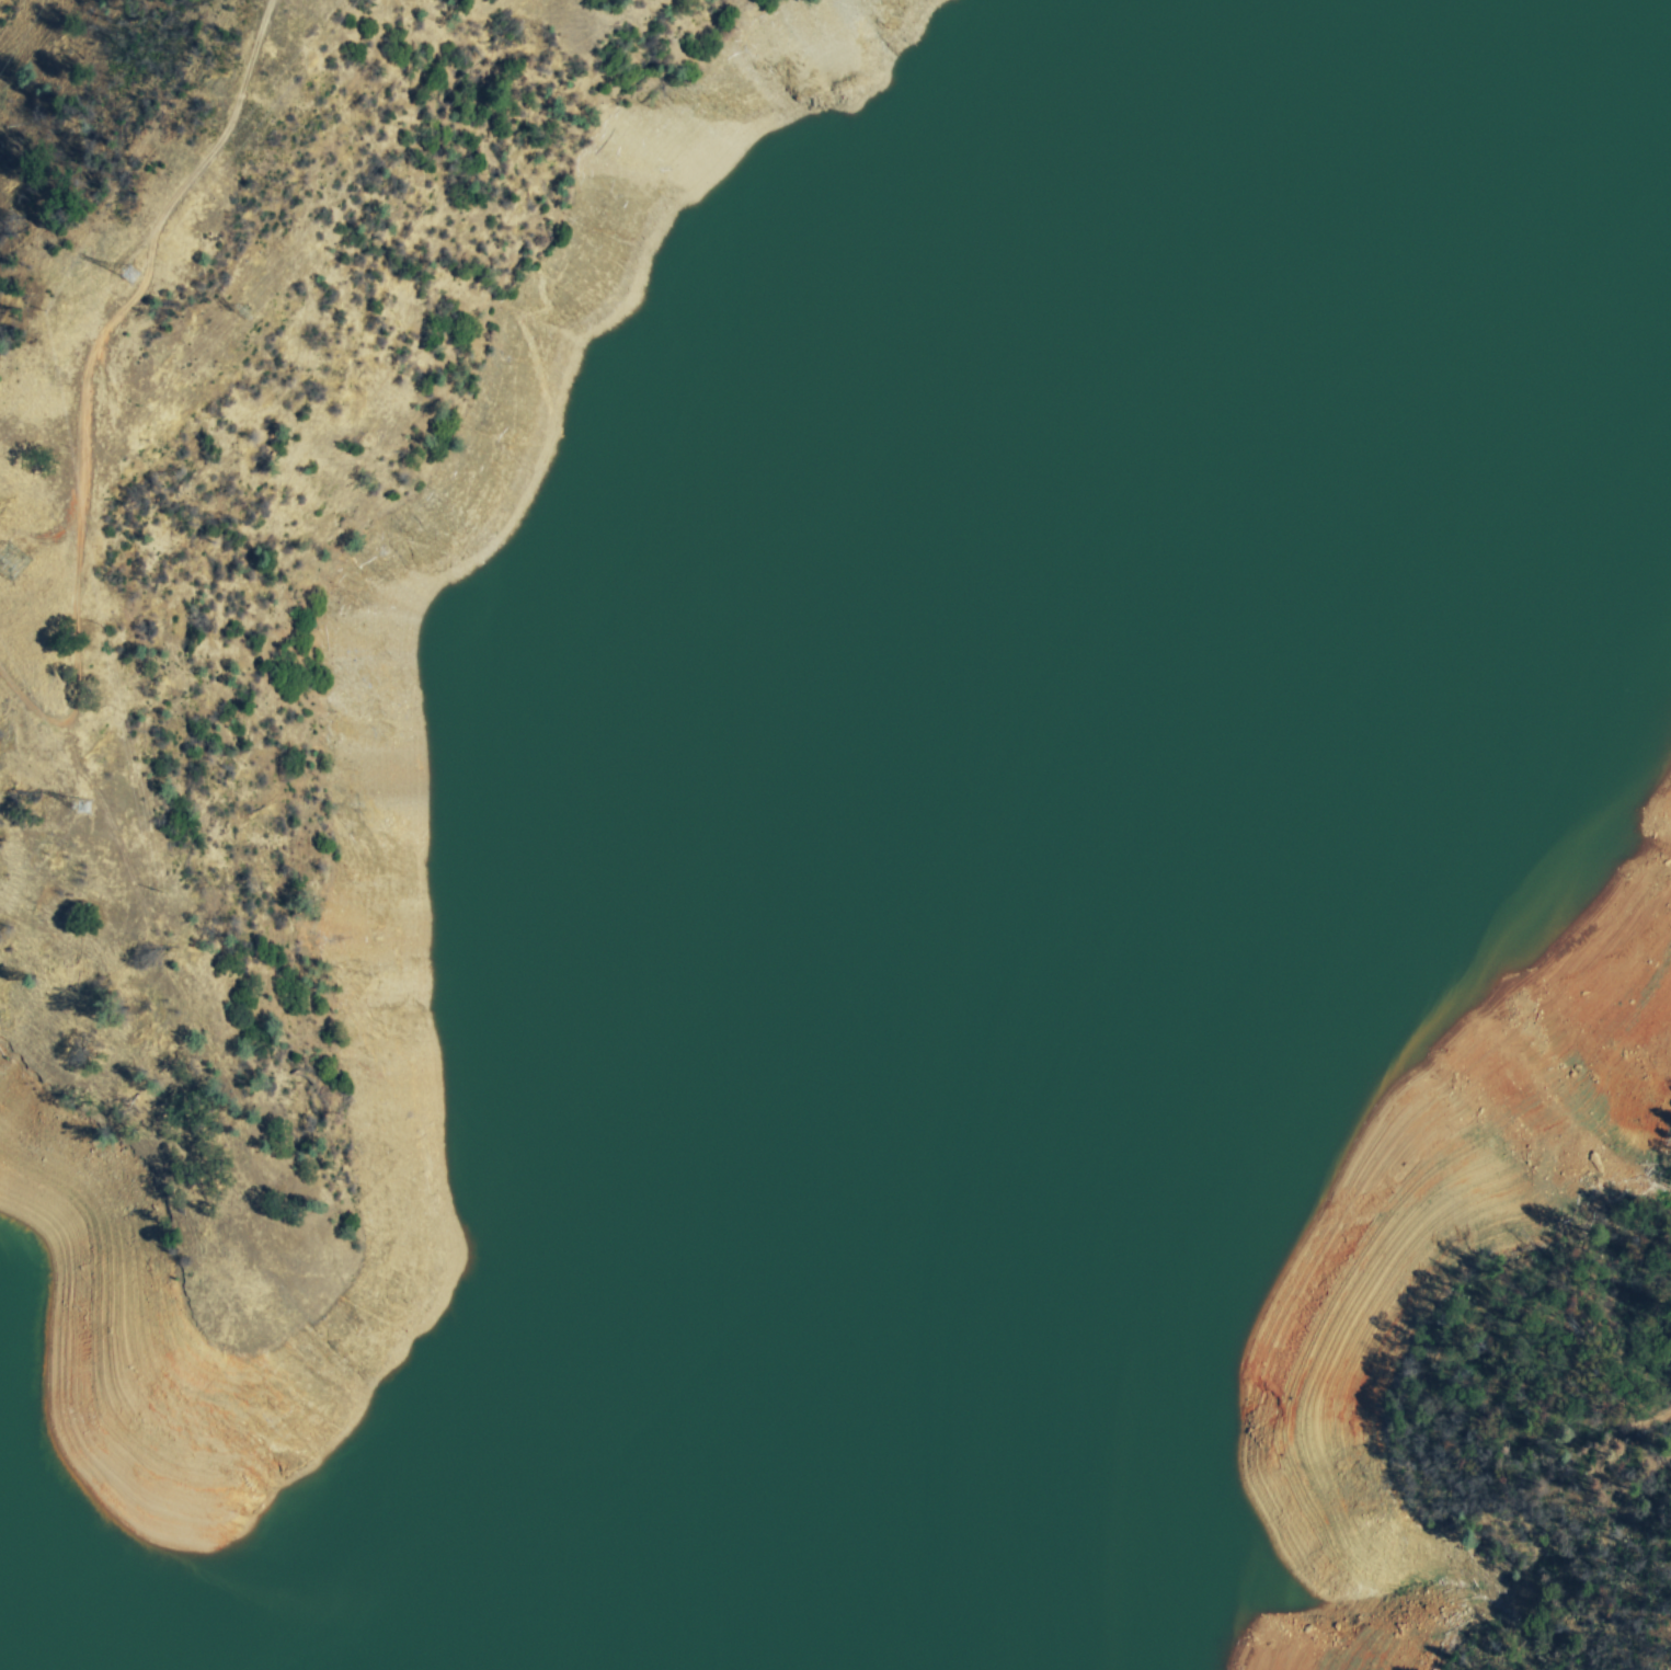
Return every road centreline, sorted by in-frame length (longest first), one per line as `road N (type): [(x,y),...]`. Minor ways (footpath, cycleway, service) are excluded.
road 1 (residential): [(1670,1309),(1629,1368),(1624,1417),(1670,1422)]

